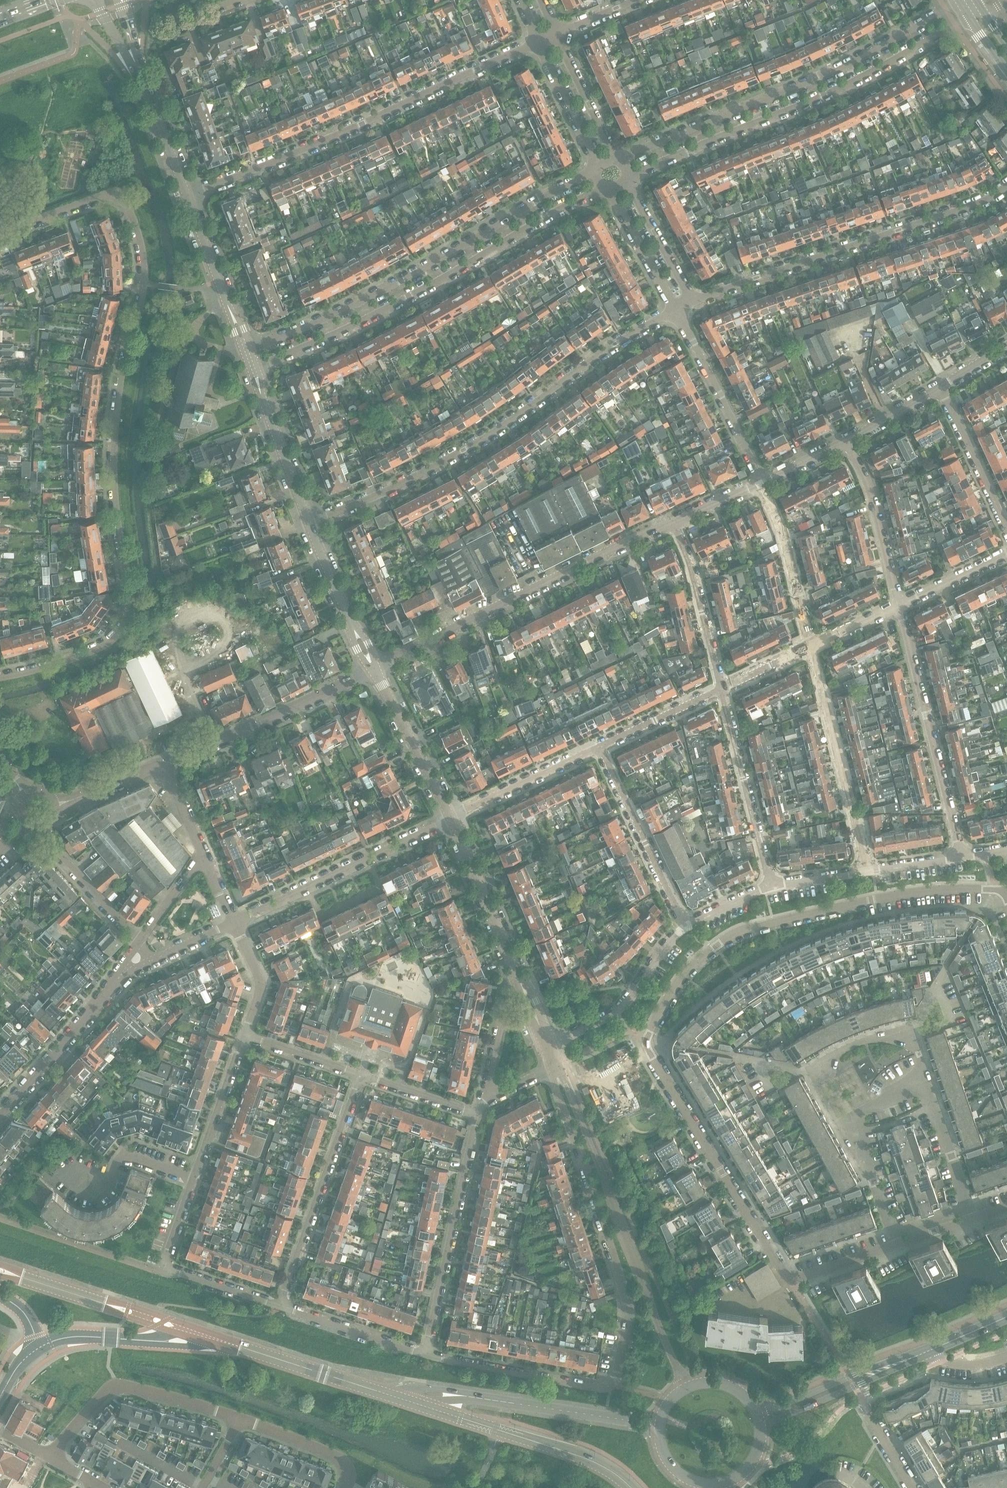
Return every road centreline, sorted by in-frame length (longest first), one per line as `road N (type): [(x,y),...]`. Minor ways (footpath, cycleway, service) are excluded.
road 1 (residential): [(0,233),(116,190),(129,205),(145,268),(115,456),(129,617),(116,638),(86,655),(0,678)]
road 2 (residential): [(792,1279),(652,1056),(650,1031),(691,969),(749,929),(897,896),(1005,892)]
road 3 (residential): [(556,1066),(630,1318),(617,1376),(594,1389),(426,1355)]
road 4 (residential): [(309,524),(445,462),(676,309)]
road 5 (residential): [(253,368),(409,297),(606,189)]
road 6 (residential): [(597,170),(401,281),(247,351)]
road 7 (residential): [(186,195),(539,43)]
road 8 (residential): [(629,179),(824,96),(969,17)]
road 9 (residential): [(960,3),(817,80),(619,160)]
road 10 (residential): [(282,1307),(164,1269),(245,1039)]
road 11 (unclassified): [(688,1388),(556,1066)]
road 12 (residential): [(374,669),(674,522)]
road 13 (residential): [(1006,186),(964,208),(694,302)]
road 14 (residential): [(962,856),(900,606)]
road 15 (residential): [(478,1112),(426,1355)]
road 16 (residential): [(282,1307),(361,1076)]
road 17 (residential): [(235,922),(452,818)]
road 18 (residential): [(811,647),(868,871)]
road 19 (residential): [(167,762),(374,669)]
road 20 (secondary): [(422,1406),(588,1461),(630,1487)]
road 21 (residential): [(771,885),(723,690)]
road 22 (residential): [(684,928),(601,748)]
road 23 (residential): [(676,309),(762,482)]
road 24 (residential): [(0,1117),(125,971)]
road 25 (tertiary): [(477,1398),(661,1426)]
road 26 (residential): [(684,928),(618,1012),(548,1047)]
road 27 (residential): [(900,606),(872,492),(847,440)]
road 28 (residential): [(723,690),(674,522)]
road 29 (residential): [(762,482),(811,647)]
road 30 (residential): [(86,1415),(108,1393),(128,1387),(241,1419)]
road 31 (unclassified): [(452,818),(374,669)]
road 32 (unclassified): [(247,351),(186,195)]
road 33 (unclassified): [(309,524),(253,368)]
road 34 (secondary): [(382,1393),(226,1343)]
road 35 (unclassified): [(374,669),(309,524)]
road 36 (secondary): [(150,1319),(0,1271)]
road 37 (residential): [(941,388),(1006,529)]
road 38 (unclassified): [(512,960),(452,818)]
road 39 (tertiary): [(761,1427),(900,1363)]
road 40 (residential): [(426,1355),(282,1307)]
road 41 (tertiary): [(900,1363),(758,1415)]
road 42 (residential): [(601,748),(464,811)]
road 43 (residential): [(973,1220),(927,1079)]
road 44 (residential): [(821,1064),(911,1030),(927,1079)]
road 45 (residential): [(512,960),(487,1100)]
road 46 (residential): [(241,1419),(334,1453),(352,1478),(346,1487)]
road 47 (residential): [(619,160),(556,35)]
road 48 (residential): [(539,43),(597,170)]
road 49 (residential): [(694,302),(629,179)]
road 50 (residential): [(606,189),(676,309)]
road 51 (residential): [(899,1246),(849,1117)]
road 52 (residential): [(723,690),(601,748)]
road 53 (unclassified): [(186,195),(138,69)]
road 54 (residential): [(245,1039),(260,983),(235,922)]
road 55 (residential): [(361,1076),(478,1112)]
road 56 (residential): [(245,1039),(361,1076)]
road 57 (residential): [(54,806),(167,762)]
road 58 (residential): [(142,941),(60,853)]

